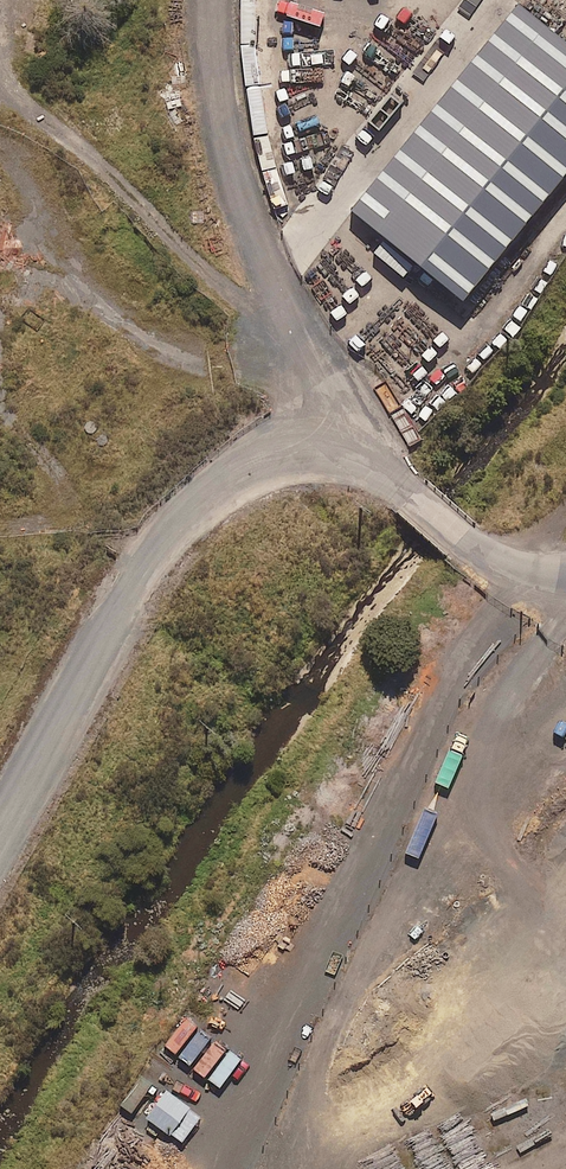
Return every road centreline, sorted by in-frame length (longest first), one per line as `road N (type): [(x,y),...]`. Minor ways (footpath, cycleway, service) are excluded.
road 1 (track): [(101,1168),(516,562),(565,506)]
road 2 (unclassified): [(565,570),(524,565),(460,537),(387,475),(341,456),(287,454),(231,472),(179,521),(149,564),(0,833)]
road 3 (track): [(1,0),(1,84),(288,347),(310,453)]

